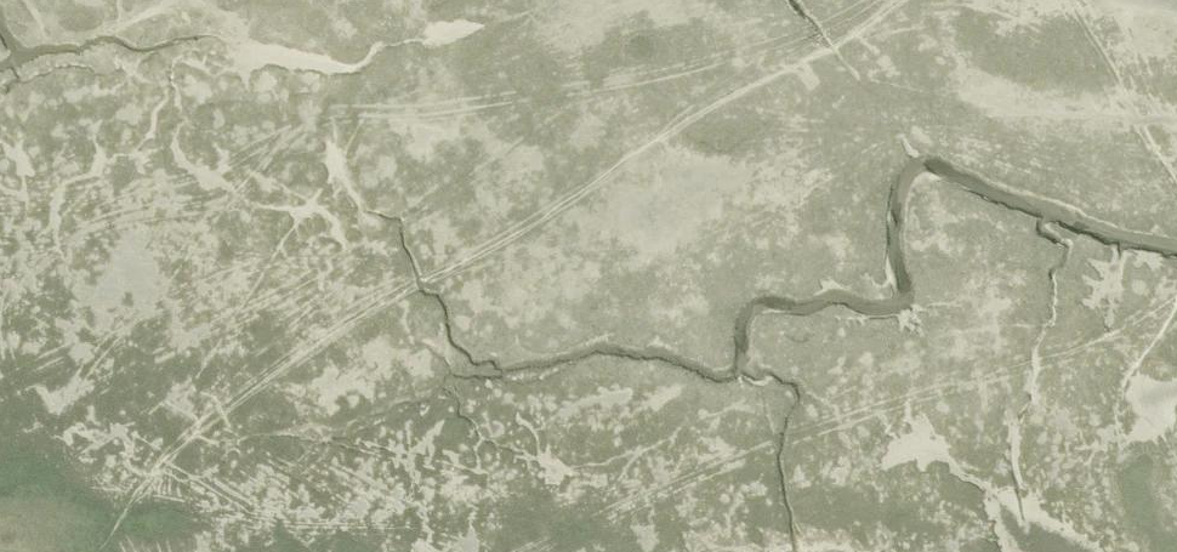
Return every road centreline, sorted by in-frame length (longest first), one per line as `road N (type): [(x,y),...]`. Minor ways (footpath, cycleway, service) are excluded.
road 1 (track): [(873,0),(781,47),(600,93),(325,121),(298,132),(102,348),(60,416),(54,448),(61,475),(105,551)]
road 2 (track): [(271,157),(129,187),(0,199)]
road 3 (track): [(1176,145),(1123,48),(1085,0)]
road 4 (track): [(1176,487),(1136,405),(1138,368),(1158,343)]

